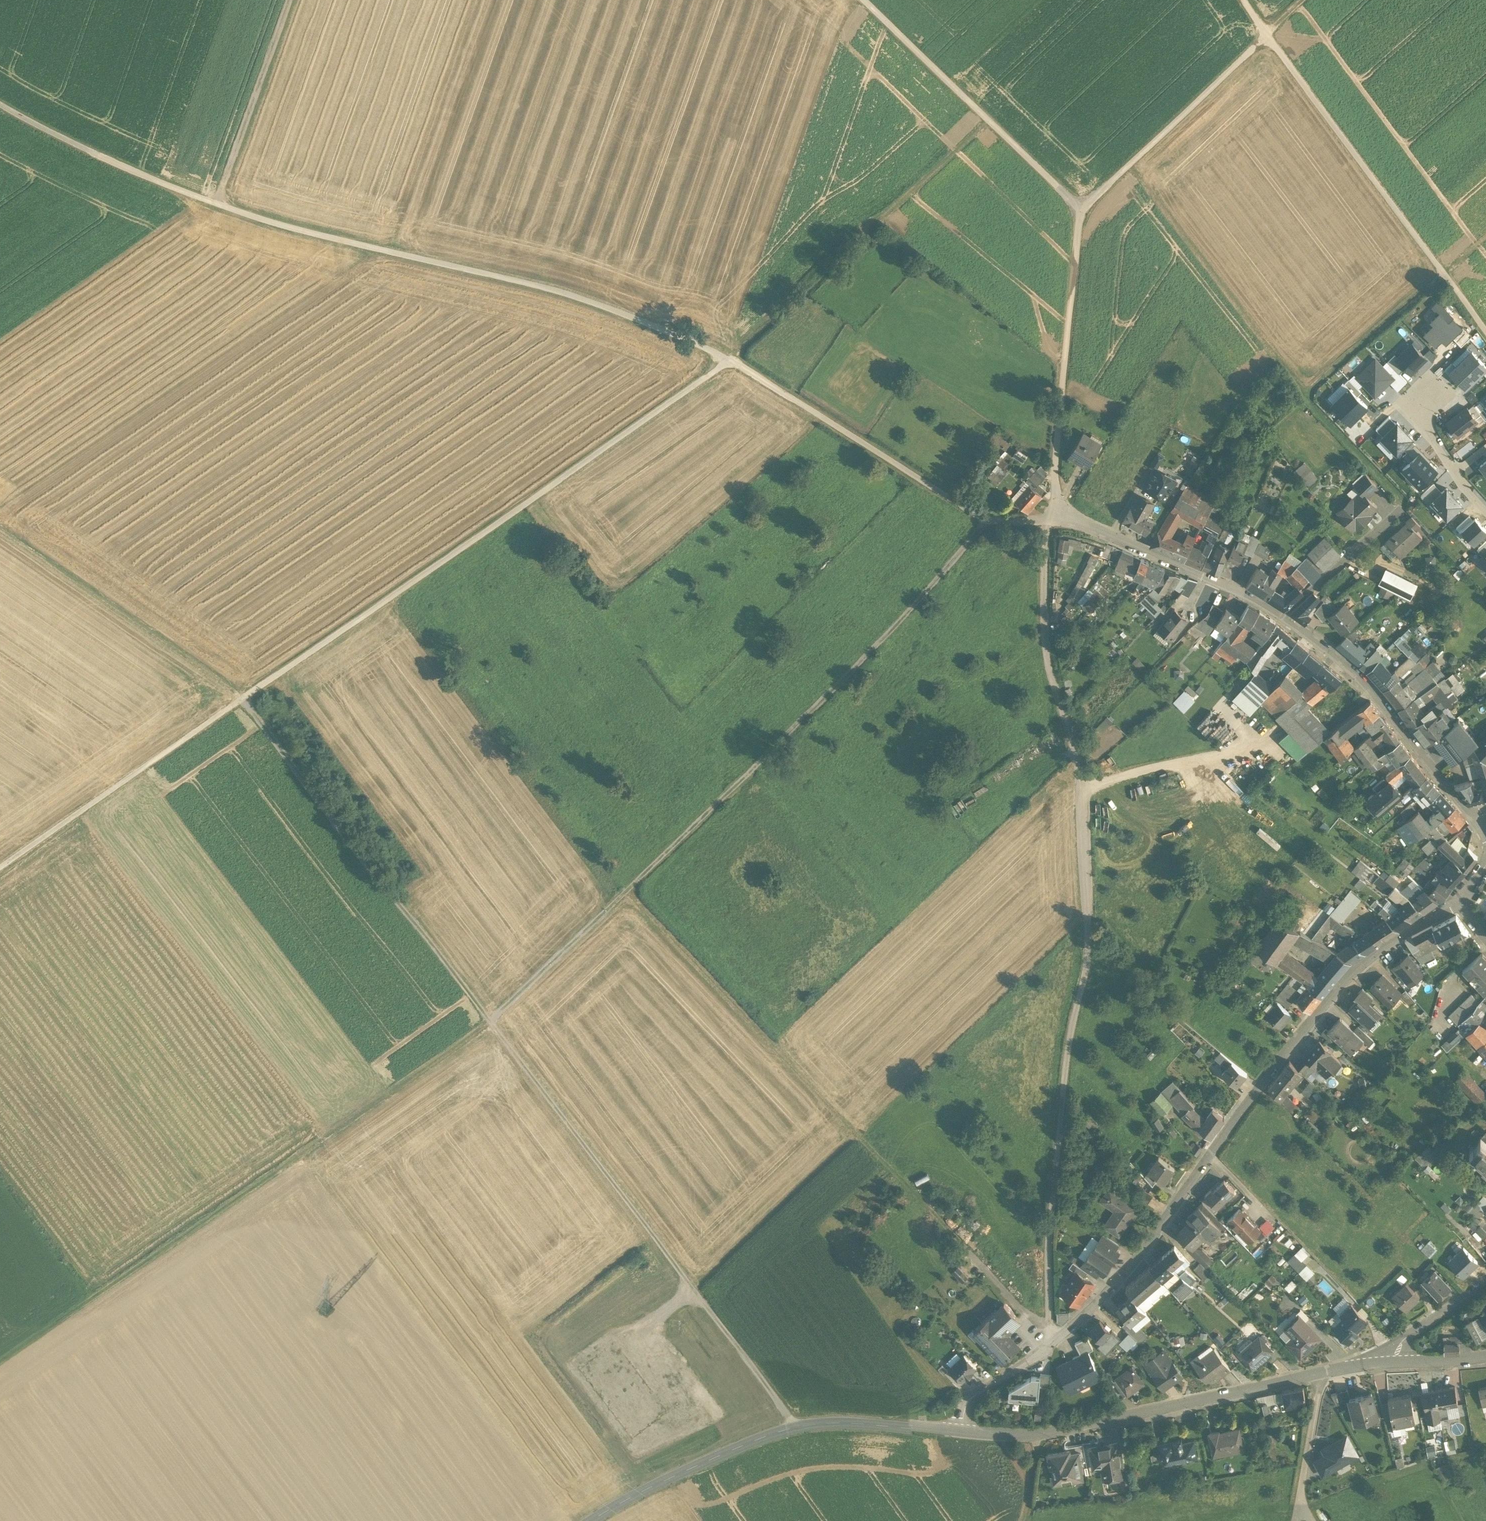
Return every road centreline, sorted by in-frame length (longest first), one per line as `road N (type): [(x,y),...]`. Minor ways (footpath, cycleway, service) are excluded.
road 1 (track): [(989,123),(729,361),(0,868)]
road 2 (track): [(0,533),(243,699),(793,1426)]
road 3 (track): [(1056,521),(986,523),(767,383),(626,317),(570,296),(272,225),(122,168),(0,107)]
road 4 (track): [(1045,523),(1053,678),(1083,782),(1090,959),(1059,1135),(1050,1328)]
road 5 (residential): [(961,1434),(971,1402),(1064,1337),(1155,1240),(1211,1156),(1360,969),(1453,903)]
road 6 (track): [(986,523),(799,730),(489,1024)]
road 7 (track): [(0,1362),(488,1022)]
road 8 (track): [(1056,521),(1080,210),(1266,38)]
road 9 (residential): [(1478,822),(1363,683),(1284,619),(1079,524),(1056,521)]
road 10 (secondary): [(961,1434),(1036,1439),(1393,1368)]
road 11 (track): [(1399,509),(1401,499),(1307,400),(1132,166)]
road 12 (secondary): [(593,1520),(684,1471),(793,1426),(961,1434)]
road 13 (track): [(1485,331),(1266,38)]
road 14 (track): [(1080,210),(862,0)]
road 15 (track): [(214,205),(290,0)]
road 16 (track): [(1083,782),(1220,758),(1282,732)]
road 17 (track): [(1303,395),(1443,273)]
road 18 (track): [(89,1300),(0,1181)]
road 19 (residential): [(1393,1368),(1404,1343),(1485,1283)]
road 20 (track): [(1050,1328),(1040,1329),(964,1249)]

